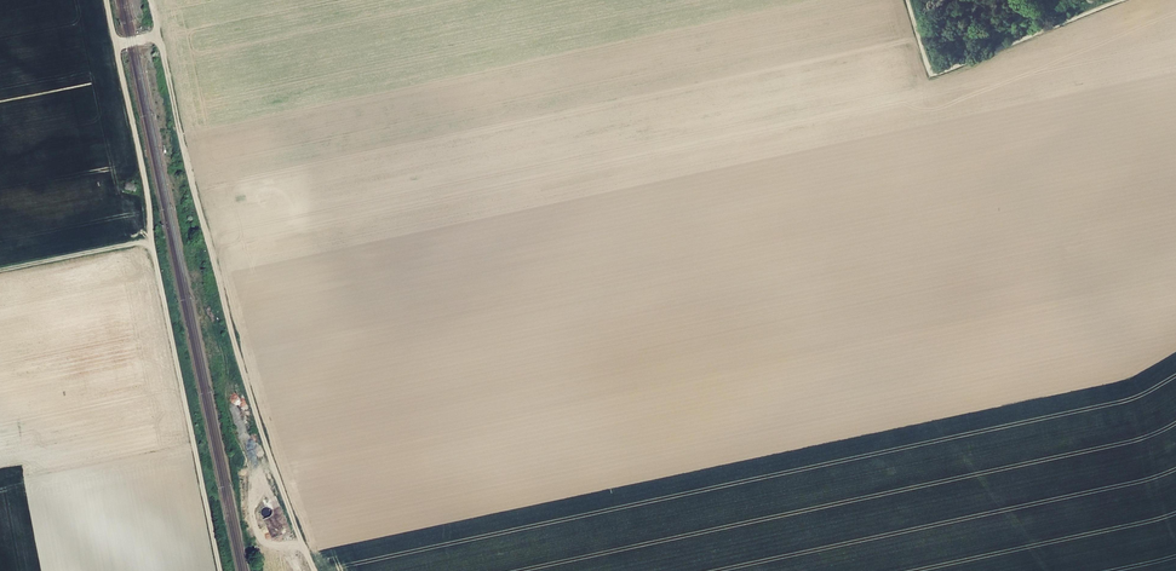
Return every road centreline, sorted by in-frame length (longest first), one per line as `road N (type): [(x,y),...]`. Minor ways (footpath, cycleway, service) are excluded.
road 1 (track): [(314,570),(251,403),(151,0)]
road 2 (unclassified): [(1120,0),(936,72),(907,0)]

